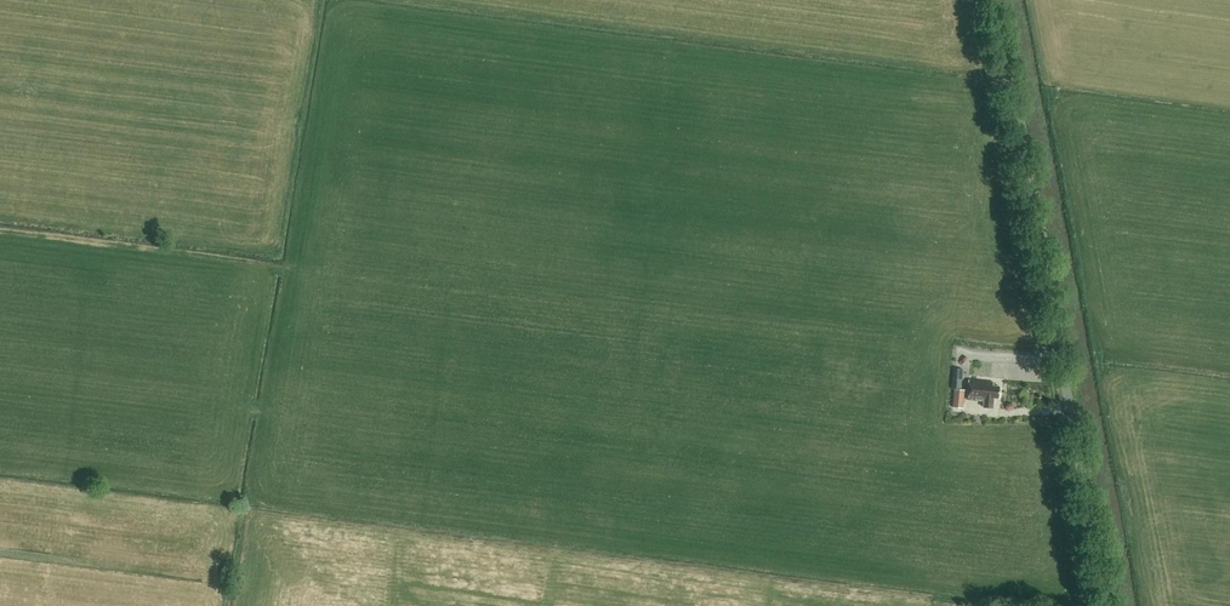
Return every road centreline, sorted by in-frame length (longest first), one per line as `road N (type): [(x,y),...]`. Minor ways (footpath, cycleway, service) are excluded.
road 1 (unclassified): [(1106,605),(992,0)]

